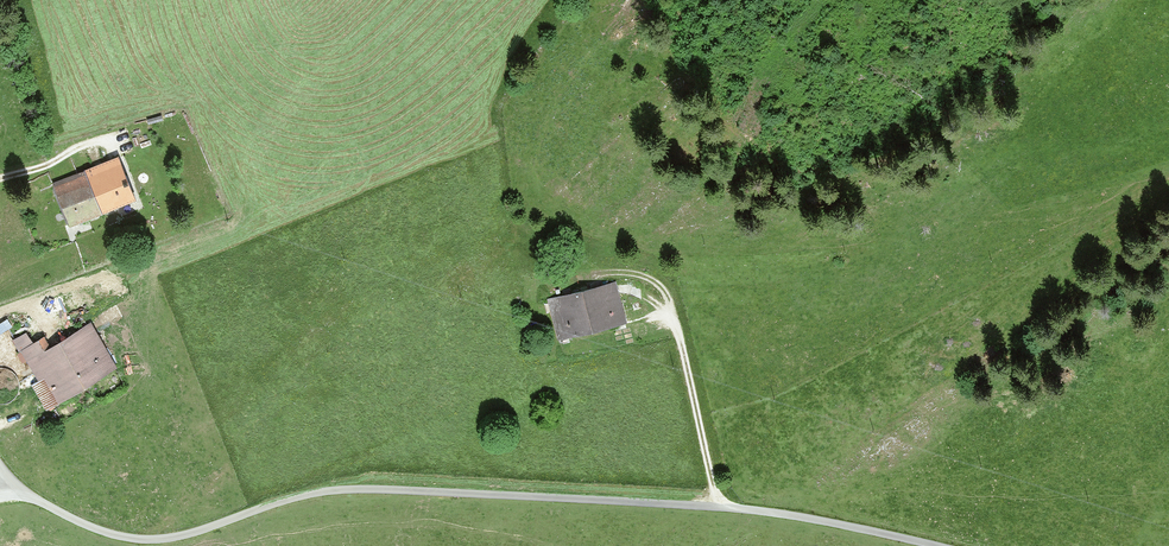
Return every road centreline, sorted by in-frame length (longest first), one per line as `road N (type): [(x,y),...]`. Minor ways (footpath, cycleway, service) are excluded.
road 1 (unclassified): [(938,545),(742,509),(369,490),(326,492),(183,536),(141,539),(85,523),(22,489)]
road 2 (track): [(724,508),(669,312)]

